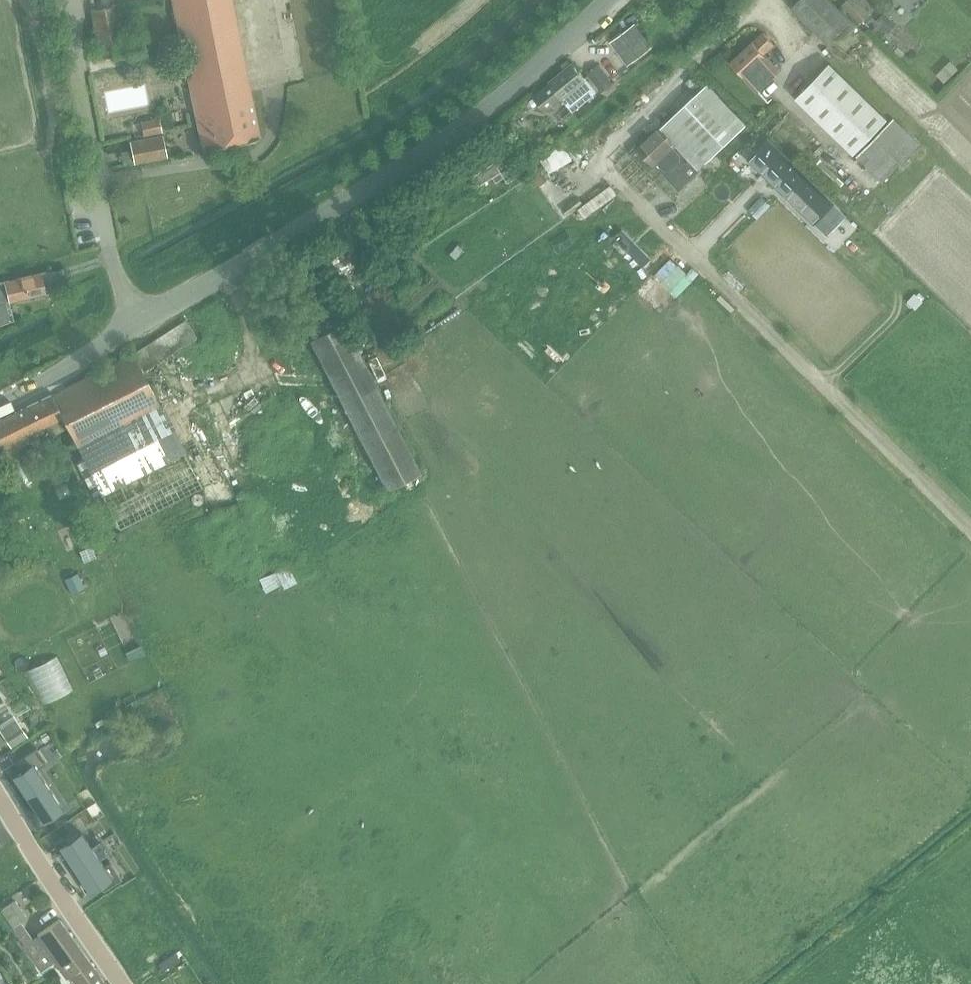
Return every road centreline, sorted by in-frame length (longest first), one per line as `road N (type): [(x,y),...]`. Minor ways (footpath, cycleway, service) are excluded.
road 1 (tertiary): [(0,404),(276,244),(504,98),(609,0)]
road 2 (residential): [(120,983),(0,793)]

